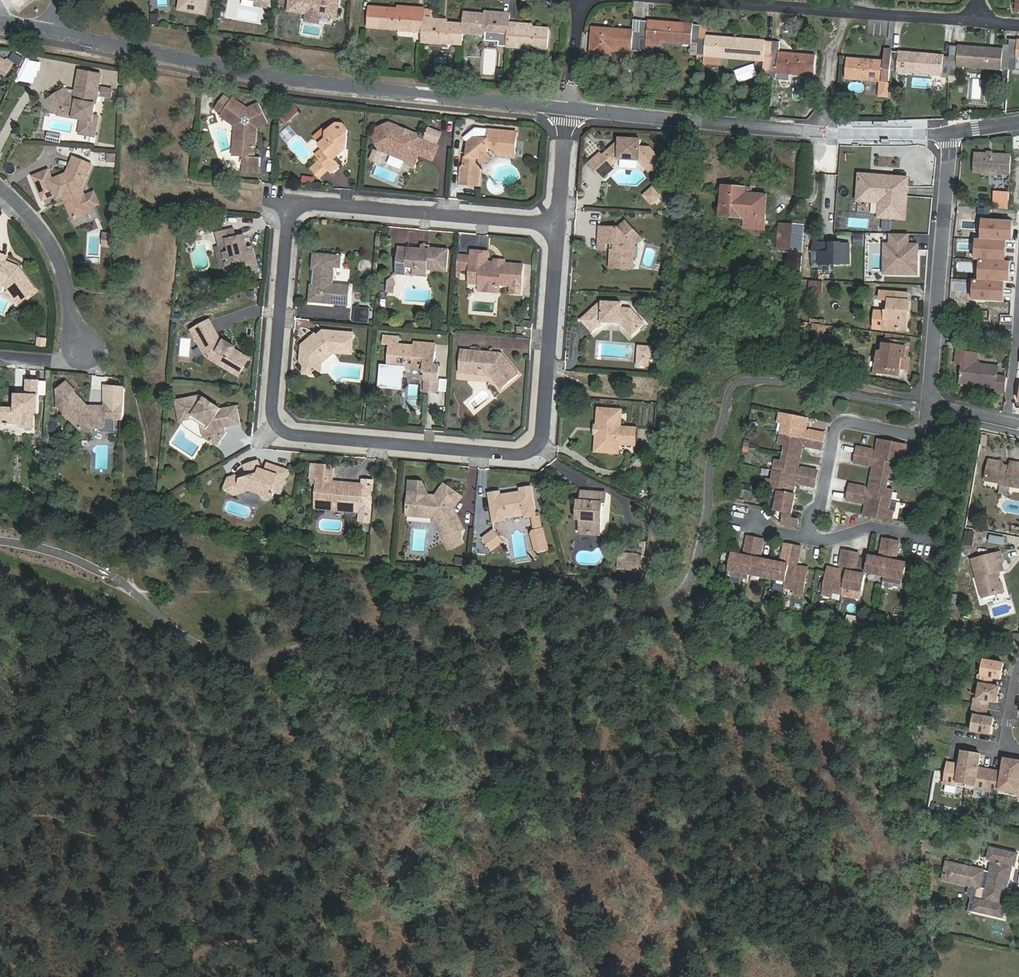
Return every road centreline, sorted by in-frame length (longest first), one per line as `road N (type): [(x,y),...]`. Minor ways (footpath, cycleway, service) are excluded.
road 1 (residential): [(556,224),(542,443),(523,457),(294,436),(275,427),(271,405),(287,219),(295,204),(310,202)]
road 2 (tertiary): [(565,109),(269,77),(53,31)]
road 3 (residential): [(953,130),(928,393),(933,403),(1018,423)]
road 4 (tertiary): [(826,135),(565,109)]
road 5 (residential): [(310,202),(556,224)]
road 6 (residential): [(634,0),(835,15)]
road 7 (residential): [(0,188),(62,267),(71,324),(84,347)]
road 8 (residential): [(835,15),(977,22)]
road 9 (tertiary): [(953,130),(826,135)]
road 10 (residential): [(835,15),(826,135)]

